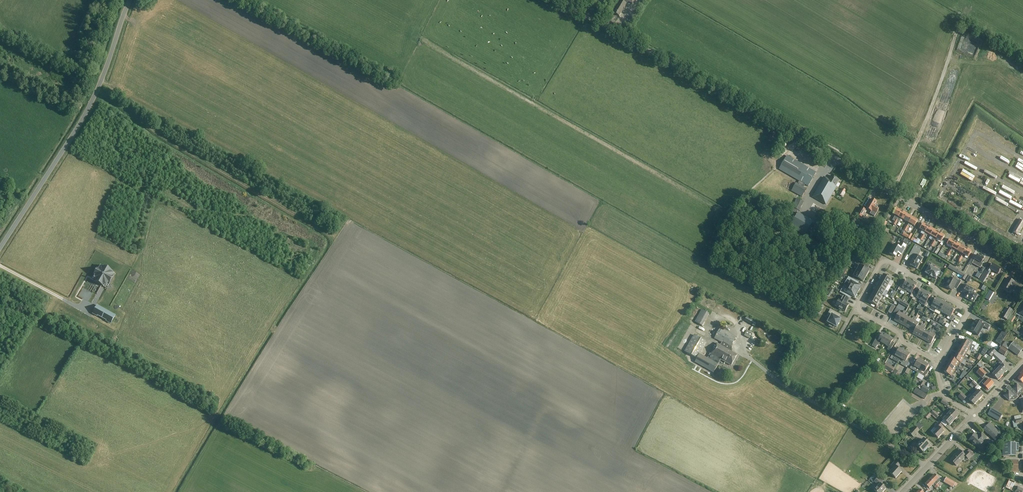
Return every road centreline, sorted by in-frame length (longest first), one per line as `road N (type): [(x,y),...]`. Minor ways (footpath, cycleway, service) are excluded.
road 1 (tertiary): [(1022,267),(559,0)]
road 2 (tertiary): [(0,248),(87,110),(130,0)]
road 3 (track): [(97,90),(332,240)]
road 4 (unclassified): [(934,363),(969,309),(883,258),(855,309)]
road 5 (track): [(892,192),(961,19)]

